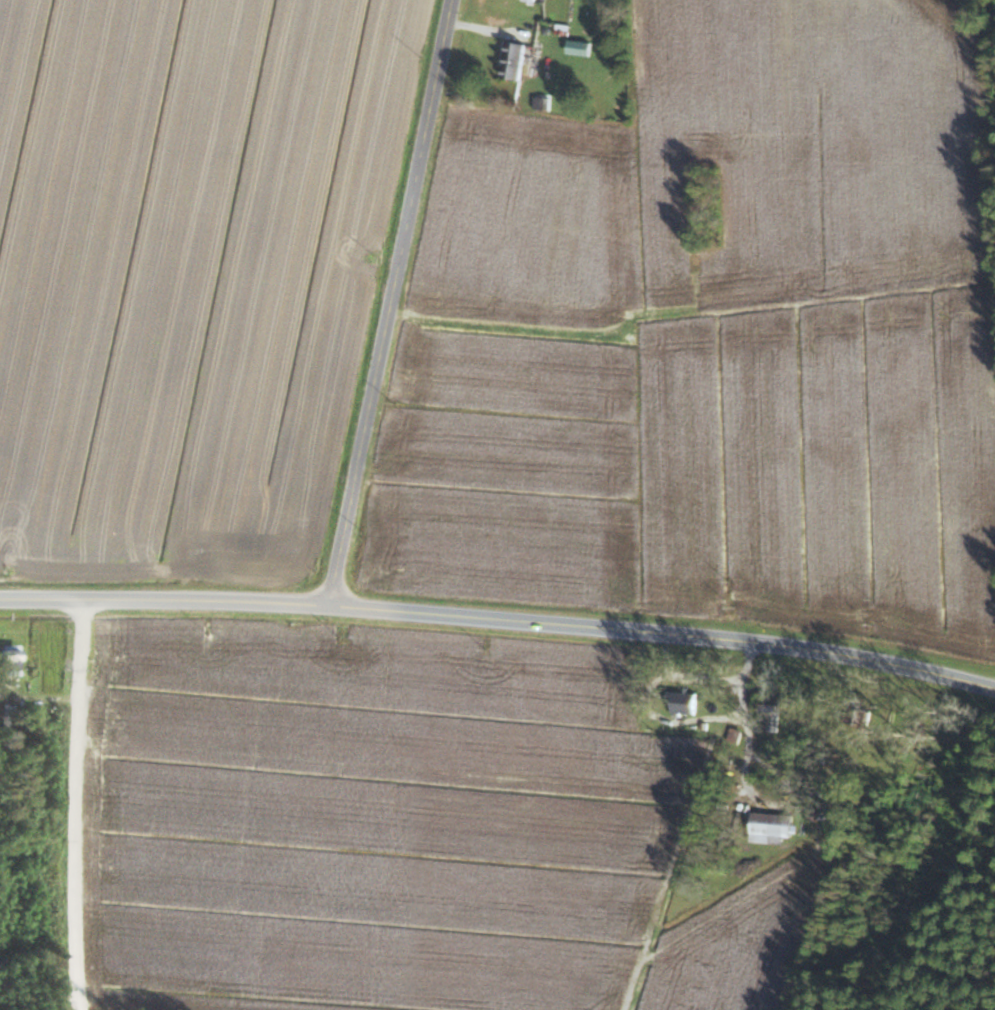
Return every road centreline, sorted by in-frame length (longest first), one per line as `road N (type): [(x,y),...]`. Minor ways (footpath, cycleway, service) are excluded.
road 1 (primary): [(994,688),(777,643),(559,622),(328,604),(0,598)]
road 2 (residential): [(328,604),(441,0)]

